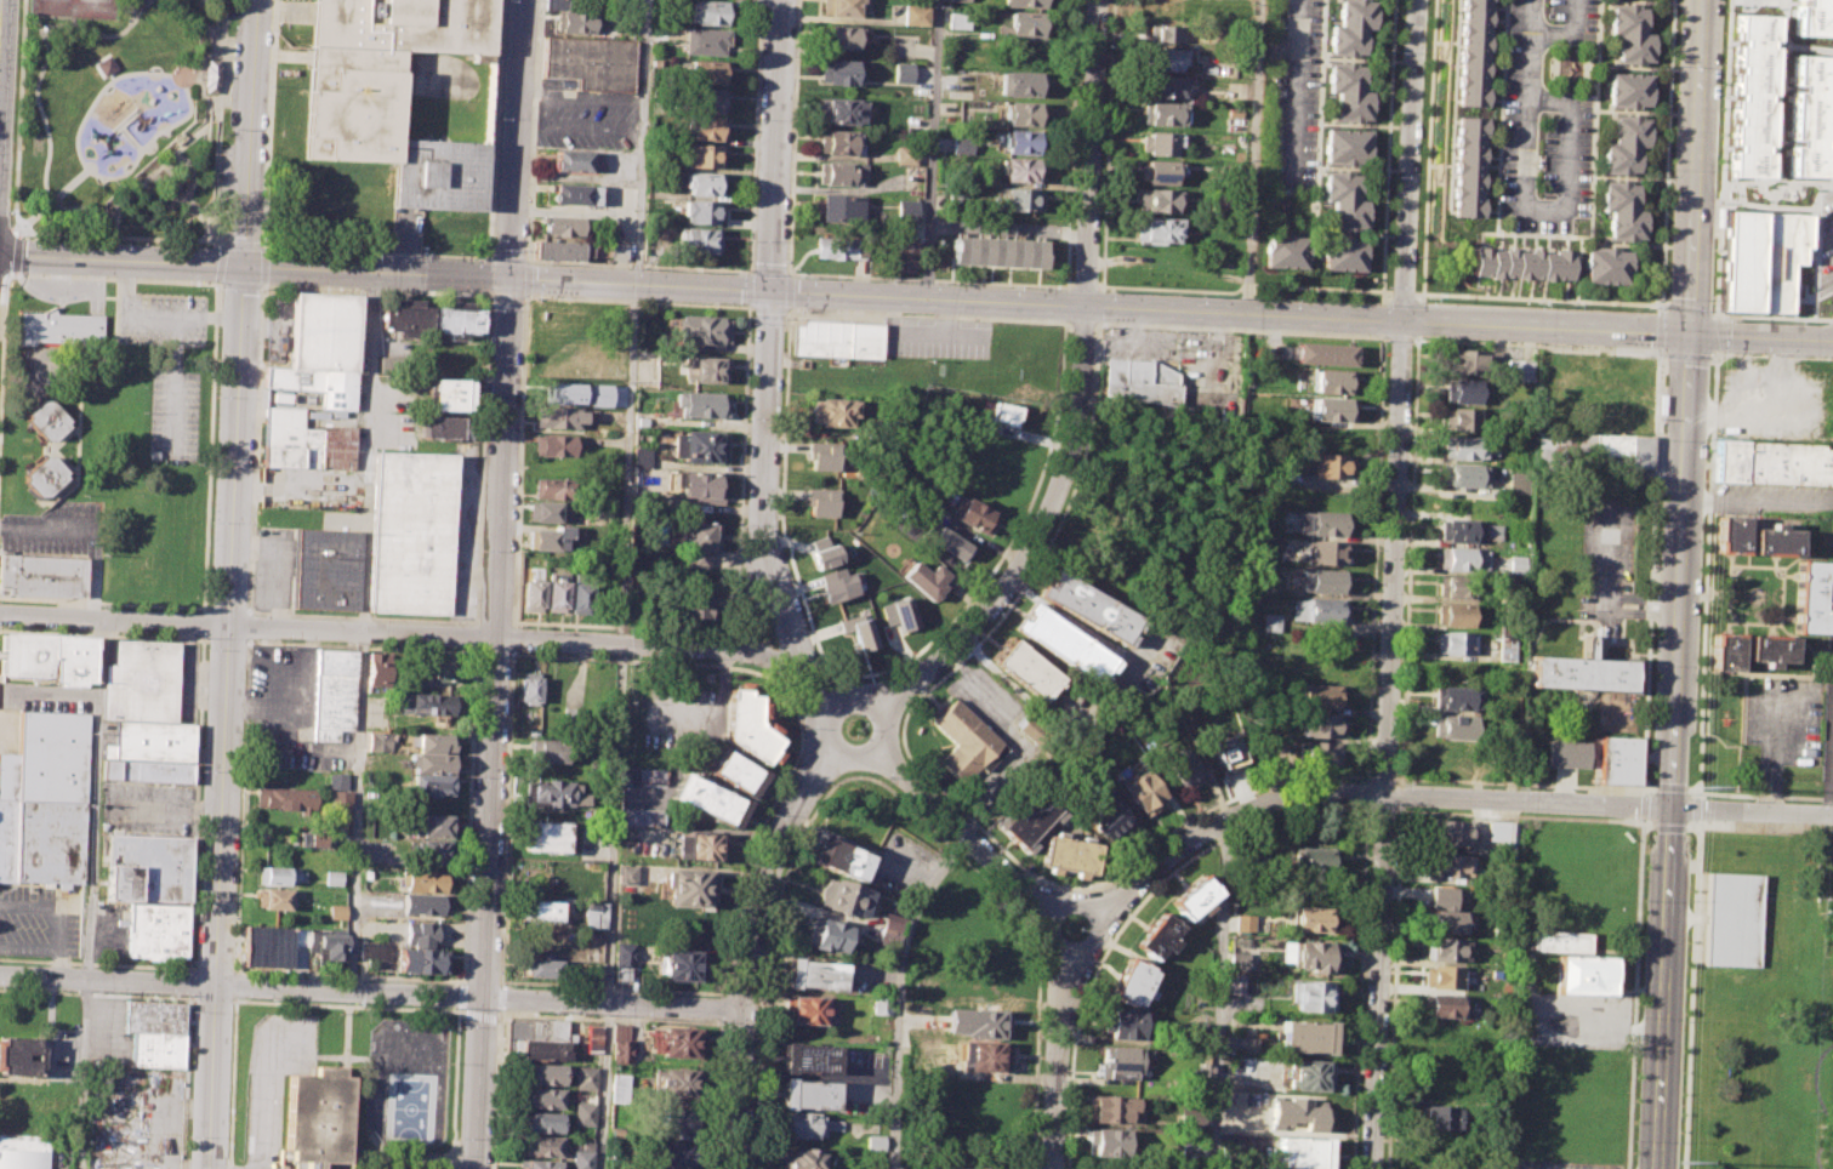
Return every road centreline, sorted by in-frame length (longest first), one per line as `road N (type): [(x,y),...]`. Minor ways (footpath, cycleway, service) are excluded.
road 1 (residential): [(257,0),(209,1168)]
road 2 (secondary): [(1704,0),(1660,1168)]
road 3 (residential): [(1402,323),(1371,1168)]
road 4 (residential): [(1098,909),(1178,848),(1243,812),(1314,796),(1832,815)]
road 5 (residential): [(0,975),(742,1007)]
road 6 (secondary): [(476,1168),(495,638)]
road 7 (secondary): [(0,257),(507,280)]
road 8 (residential): [(0,613),(495,638)]
road 9 (residential): [(1085,307),(1074,429),(1037,536),(975,627),(930,671),(864,711)]
road 10 (secondary): [(843,742),(775,851),(758,897),(742,1007),(736,1168)]
road 11 (secondary): [(770,292),(763,517),(801,666),(837,715)]
road 12 (secondary): [(1402,323),(1832,342)]
road 13 (secondary): [(495,638),(507,280)]
road 14 (residential): [(1418,0),(1402,323)]
road 15 (secondary): [(1085,307),(1402,323)]
road 16 (secondary): [(770,292),(1085,307)]
road 17 (residential): [(801,666),(716,649),(495,638)]
road 18 (residential): [(1098,0),(1085,307)]
road 19 (secondary): [(782,0),(770,292)]
road 20 (secondary): [(507,280),(520,0)]
road 21 (secondary): [(507,280),(770,292)]
road 22 (residential): [(866,739),(1047,911)]
road 23 (residential): [(1050,1168),(1055,1032),(1069,959)]

